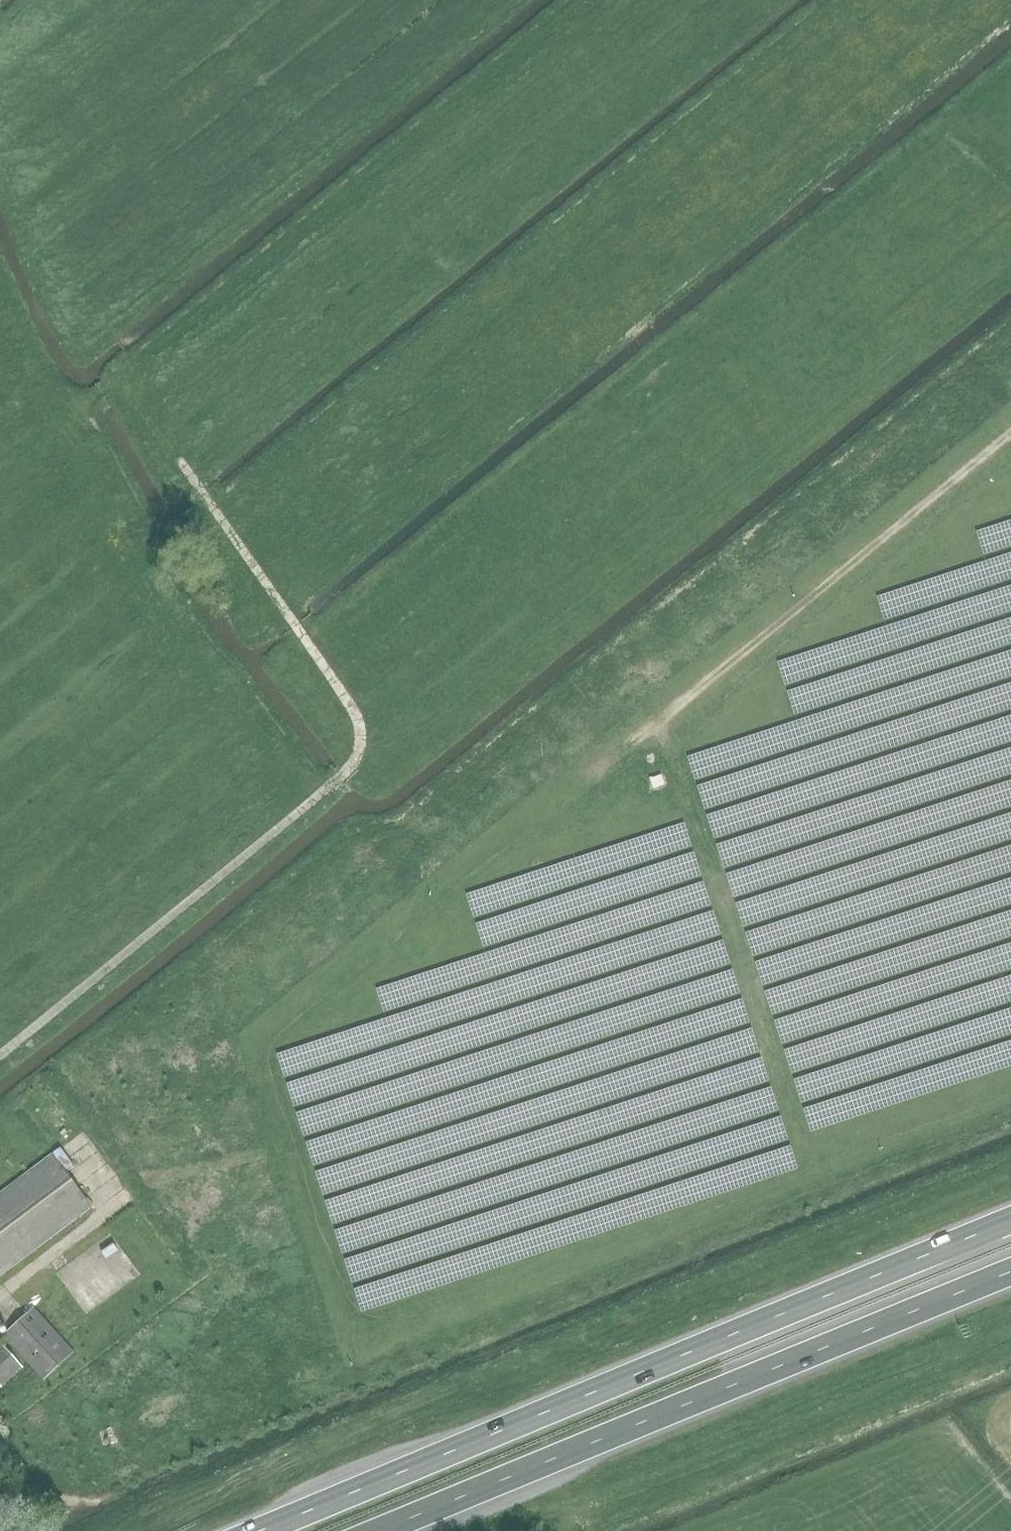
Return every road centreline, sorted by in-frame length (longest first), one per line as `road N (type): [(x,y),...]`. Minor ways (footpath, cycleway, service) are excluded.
road 1 (trunk): [(1010,1223),(260,1530)]
road 2 (trunk): [(382,1530),(1010,1273)]

